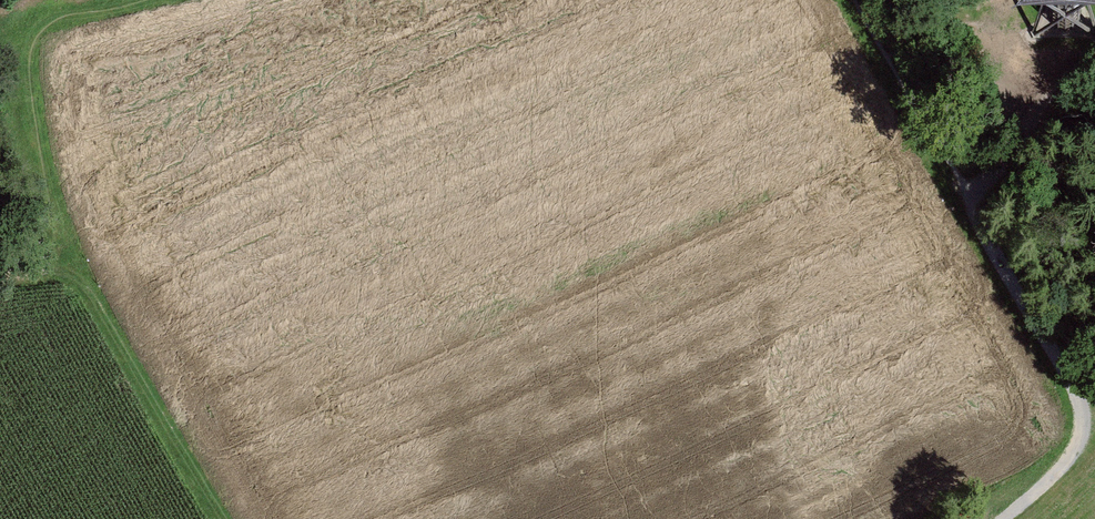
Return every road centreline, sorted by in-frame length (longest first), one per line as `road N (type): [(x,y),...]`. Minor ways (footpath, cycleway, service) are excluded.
road 1 (track): [(967,200),(1070,380),(1083,423),(1071,458),(1004,518)]
road 2 (track): [(149,0),(59,29),(36,59),(55,261)]
road 3 (track): [(55,261),(95,303),(222,518)]
road 4 (track): [(1094,61),(1044,102),(967,200)]

